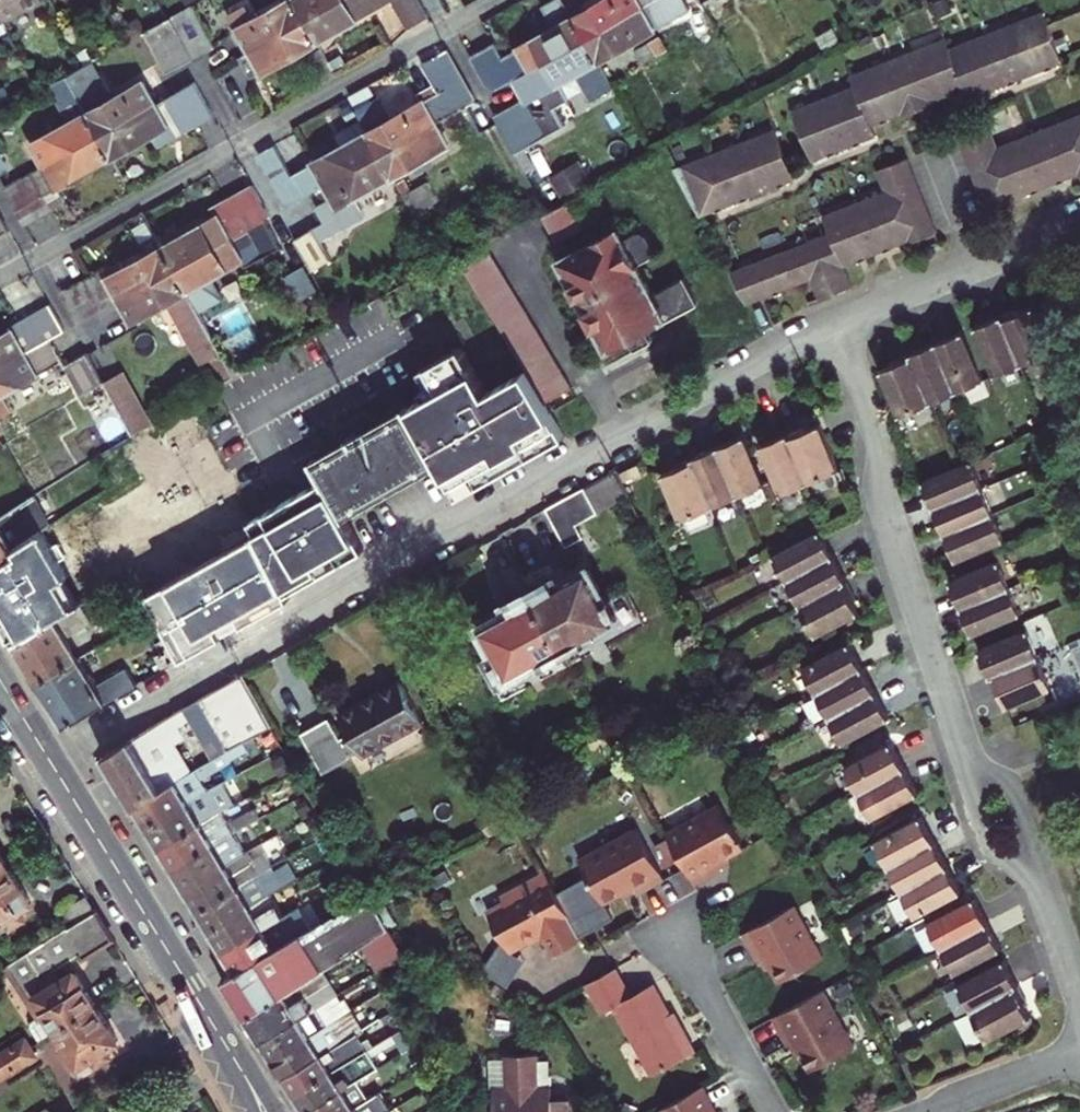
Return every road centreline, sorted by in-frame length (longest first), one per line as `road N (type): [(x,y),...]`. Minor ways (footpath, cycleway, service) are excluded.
road 1 (residential): [(48,758),(834,323)]
road 2 (residential): [(0,276),(491,0)]
road 3 (residential): [(834,323),(875,421),(886,515),(964,750)]
road 4 (secondary): [(187,982),(48,758)]
road 5 (residential): [(834,323),(1079,226)]
road 6 (residential): [(666,931),(772,1111)]
road 7 (residential): [(964,750),(989,843),(1042,879)]
road 8 (secondary): [(278,1111),(187,982)]
road 9 (residential): [(1042,879),(1016,796),(964,750)]
road 10 (residential): [(936,1111),(1079,1058)]
road 11 (secondary): [(187,982),(249,1111)]

